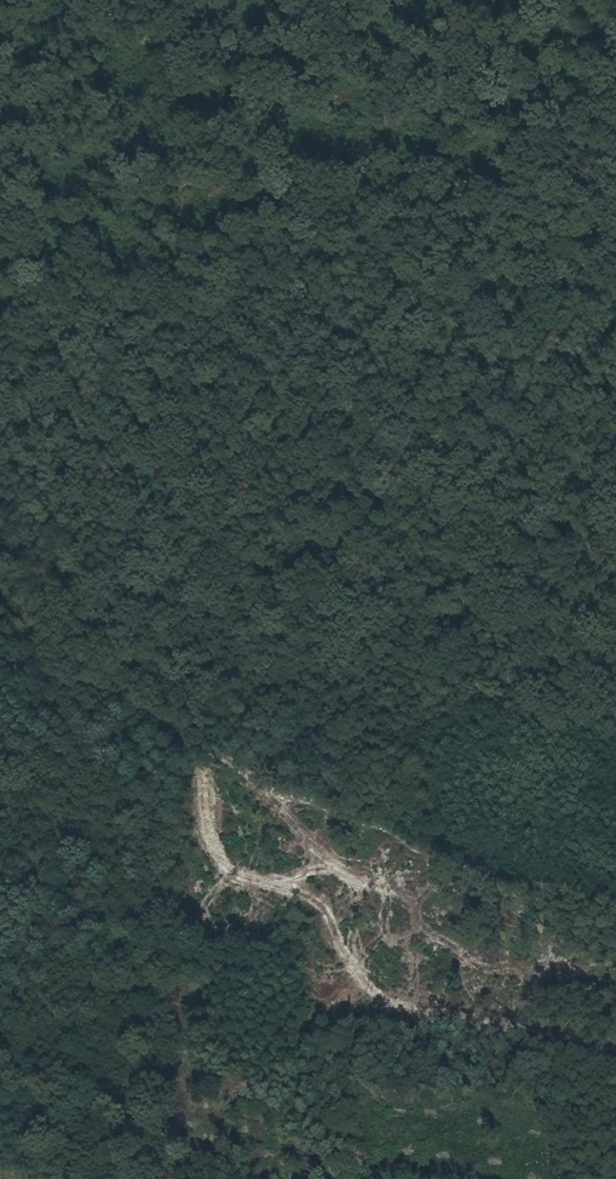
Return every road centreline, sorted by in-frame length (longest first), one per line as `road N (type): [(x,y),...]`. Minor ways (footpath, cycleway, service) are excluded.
road 1 (track): [(0,644),(109,677),(334,789),(615,873)]

